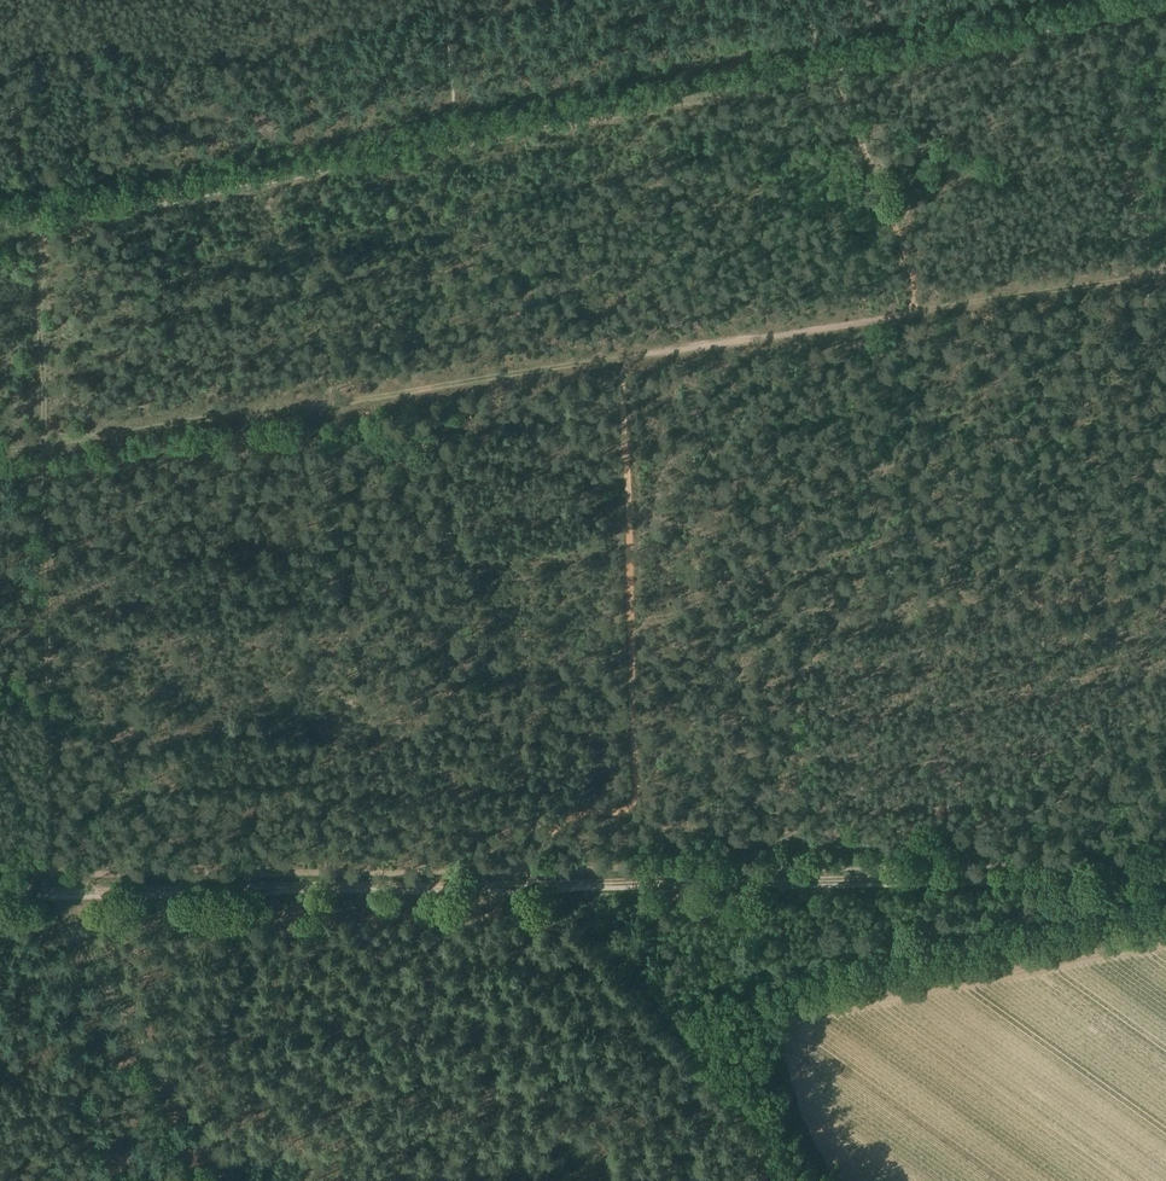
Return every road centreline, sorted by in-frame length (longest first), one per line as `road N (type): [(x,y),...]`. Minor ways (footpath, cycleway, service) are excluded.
road 1 (track): [(42,222),(51,890),(226,1180)]
road 2 (track): [(1165,872),(508,883)]
road 3 (track): [(625,364),(0,455)]
road 4 (track): [(508,883),(553,831),(578,816),(630,808),(638,787),(625,364)]
road 5 (track): [(508,883),(0,890)]
road 6 (track): [(927,312),(625,364)]
road 7 (track): [(814,30),(927,312)]
road 8 (track): [(1165,277),(927,312)]
road 9 (track): [(966,0),(814,30)]

